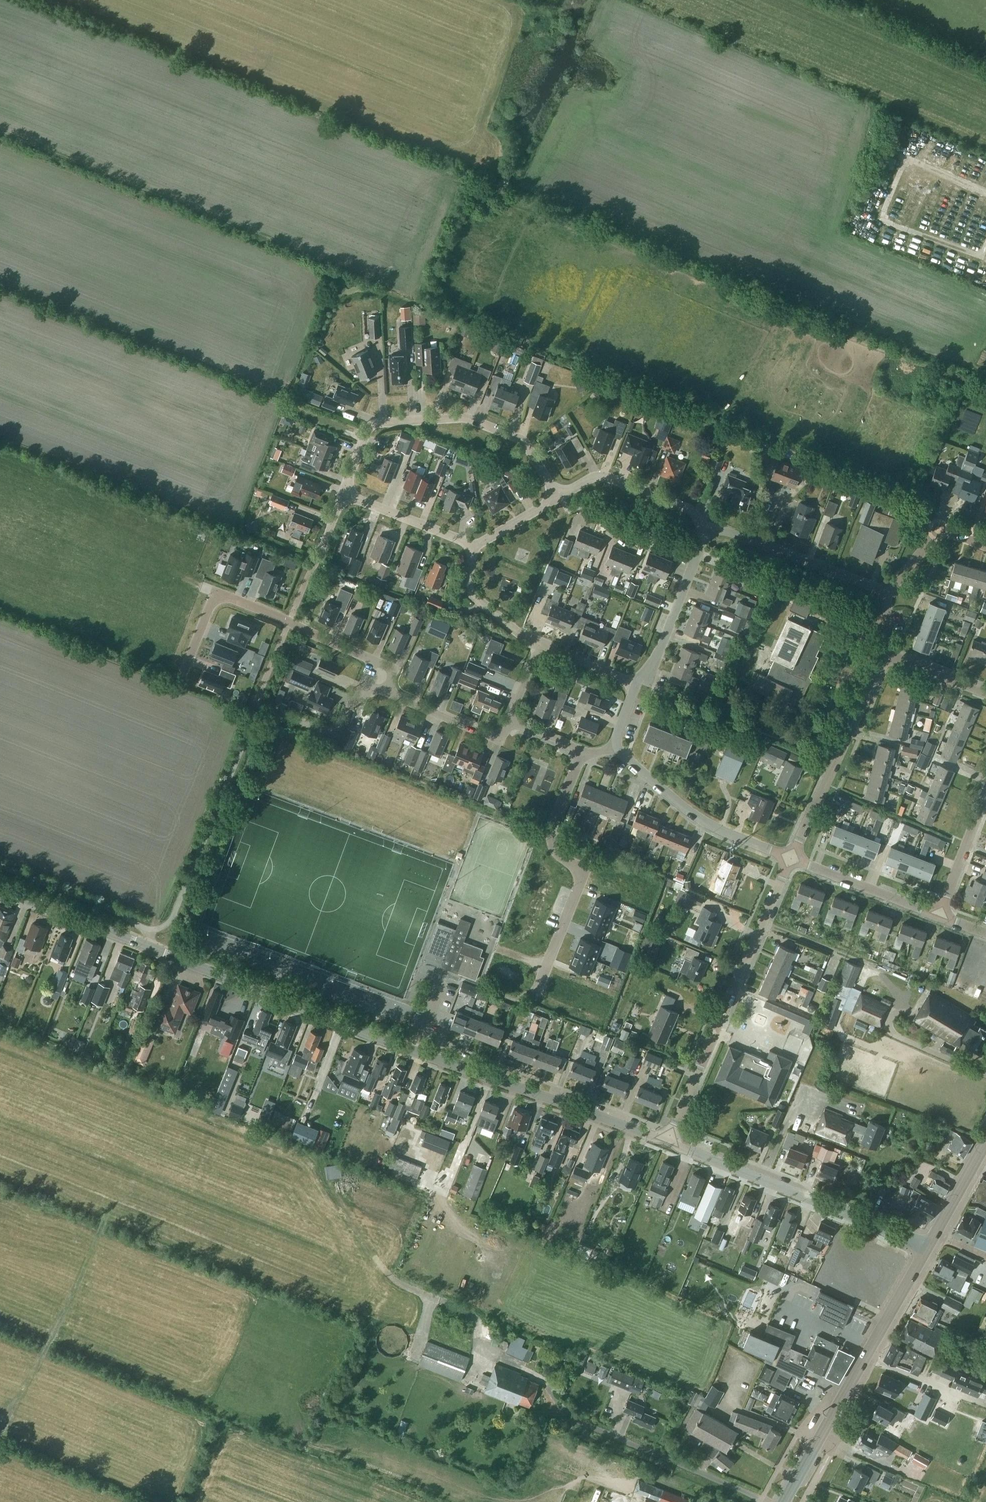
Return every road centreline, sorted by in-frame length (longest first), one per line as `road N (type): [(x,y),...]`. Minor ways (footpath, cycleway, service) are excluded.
road 1 (tertiary): [(668,1146),(0,889)]
road 2 (residential): [(792,860),(668,1146)]
road 3 (residential): [(345,495),(370,428),(464,418),(523,441),(558,497)]
road 4 (primary): [(784,1501),(929,1246)]
road 5 (residential): [(185,670),(215,593),(369,658),(382,690)]
road 6 (tertiary): [(929,1246),(668,1146)]
road 7 (residential): [(586,749),(552,830),(559,854),(582,871),(536,991)]
road 8 (residential): [(792,860),(887,652)]
road 9 (track): [(481,1352),(484,1335),(473,1318),(388,1274),(341,1197)]
road 10 (residential): [(792,860),(690,813),(618,746)]
road 11 (residential): [(886,594),(708,528)]
road 12 (track): [(490,1078),(445,1195),(448,1216),(467,1232)]
road 13 (residential): [(708,528),(693,510),(599,478),(558,497)]
road 14 (residential): [(942,916),(792,860)]
road 15 (residential): [(382,690),(491,736),(511,720)]
road 16 (residential): [(638,684),(650,674),(697,555)]
road 17 (residential): [(476,546),(345,495)]
road 18 (residential): [(540,646),(473,597),(467,581),(476,546)]
road 19 (residential): [(985,547),(938,528),(886,594)]
road 20 (residential): [(942,916),(985,796)]
road 21 (residential): [(273,720),(333,730),(356,699),(382,690)]
road 22 (residential): [(697,555),(581,507)]

